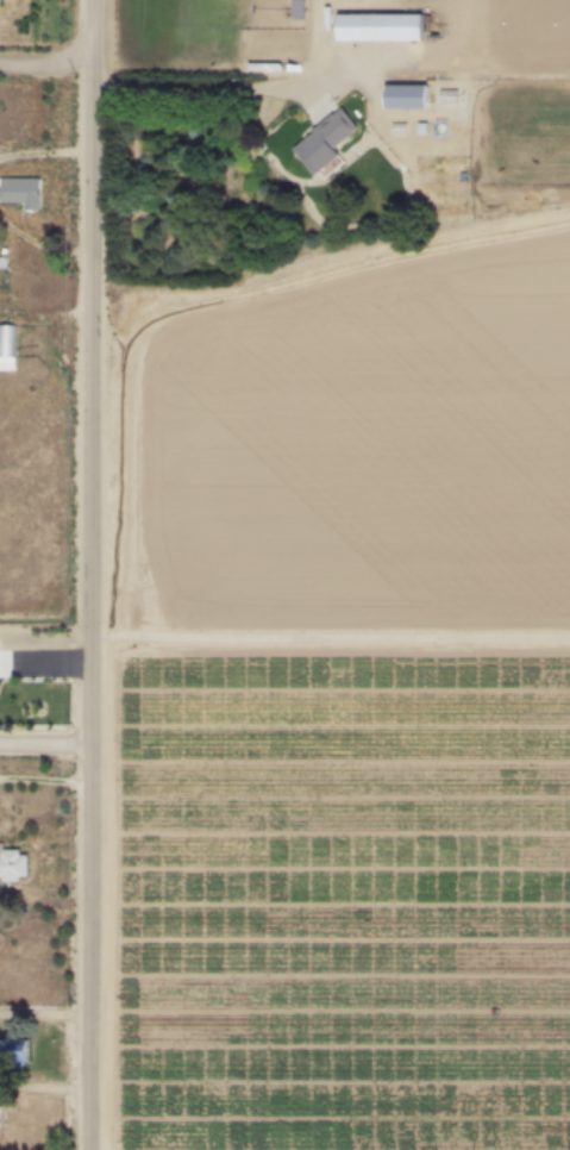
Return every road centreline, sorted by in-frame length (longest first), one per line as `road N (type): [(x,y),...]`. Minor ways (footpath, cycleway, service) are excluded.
road 1 (residential): [(94,1149),(93,0)]

